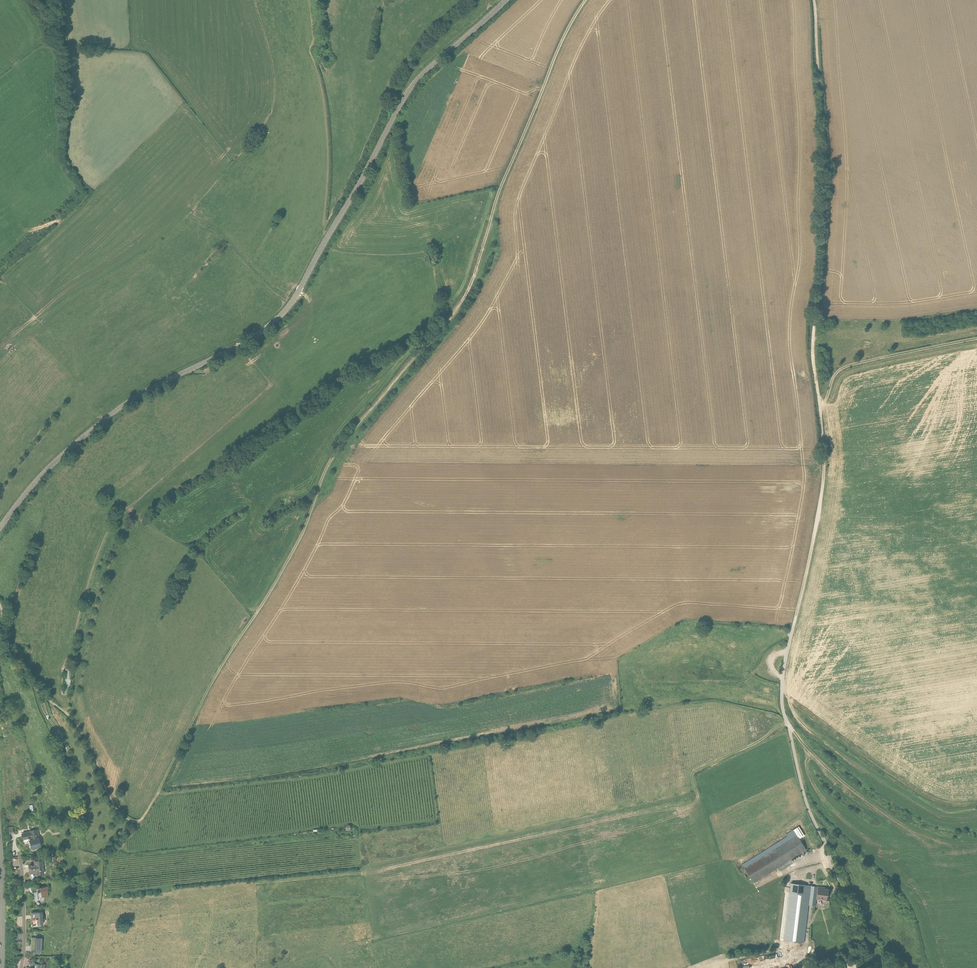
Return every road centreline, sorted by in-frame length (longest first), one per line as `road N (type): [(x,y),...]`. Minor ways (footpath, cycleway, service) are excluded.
road 1 (track): [(138,822),(302,533),(324,471),(469,288),(499,189),(585,0)]
road 2 (tertiary): [(0,528),(31,486),(118,410),(280,316),(412,86),(504,0)]
road 3 (track): [(796,615),(824,469),(812,351),(823,178),(813,0)]
road 4 (unclassified): [(864,967),(783,708),(796,615)]
road 5 (track): [(138,822),(115,808),(73,720),(10,659),(0,606)]
road 6 (track): [(976,338),(846,367),(820,410)]
road 7 (track): [(312,59),(325,111),(327,237)]

